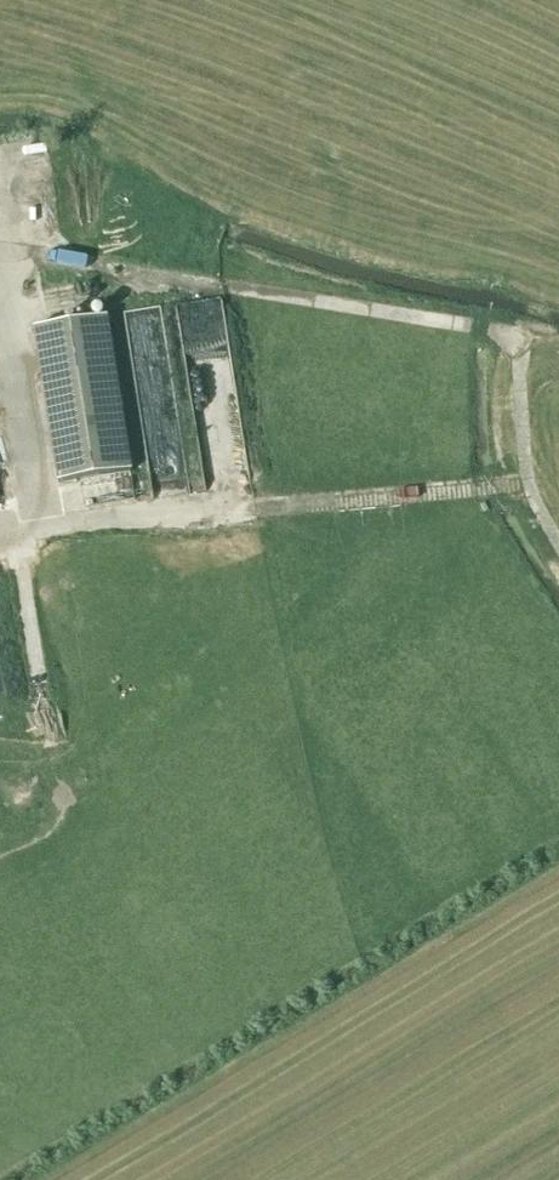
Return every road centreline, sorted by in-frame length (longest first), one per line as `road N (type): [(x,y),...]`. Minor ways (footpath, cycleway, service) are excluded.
road 1 (track): [(0,248),(524,339),(521,446),(529,488),(558,538)]

